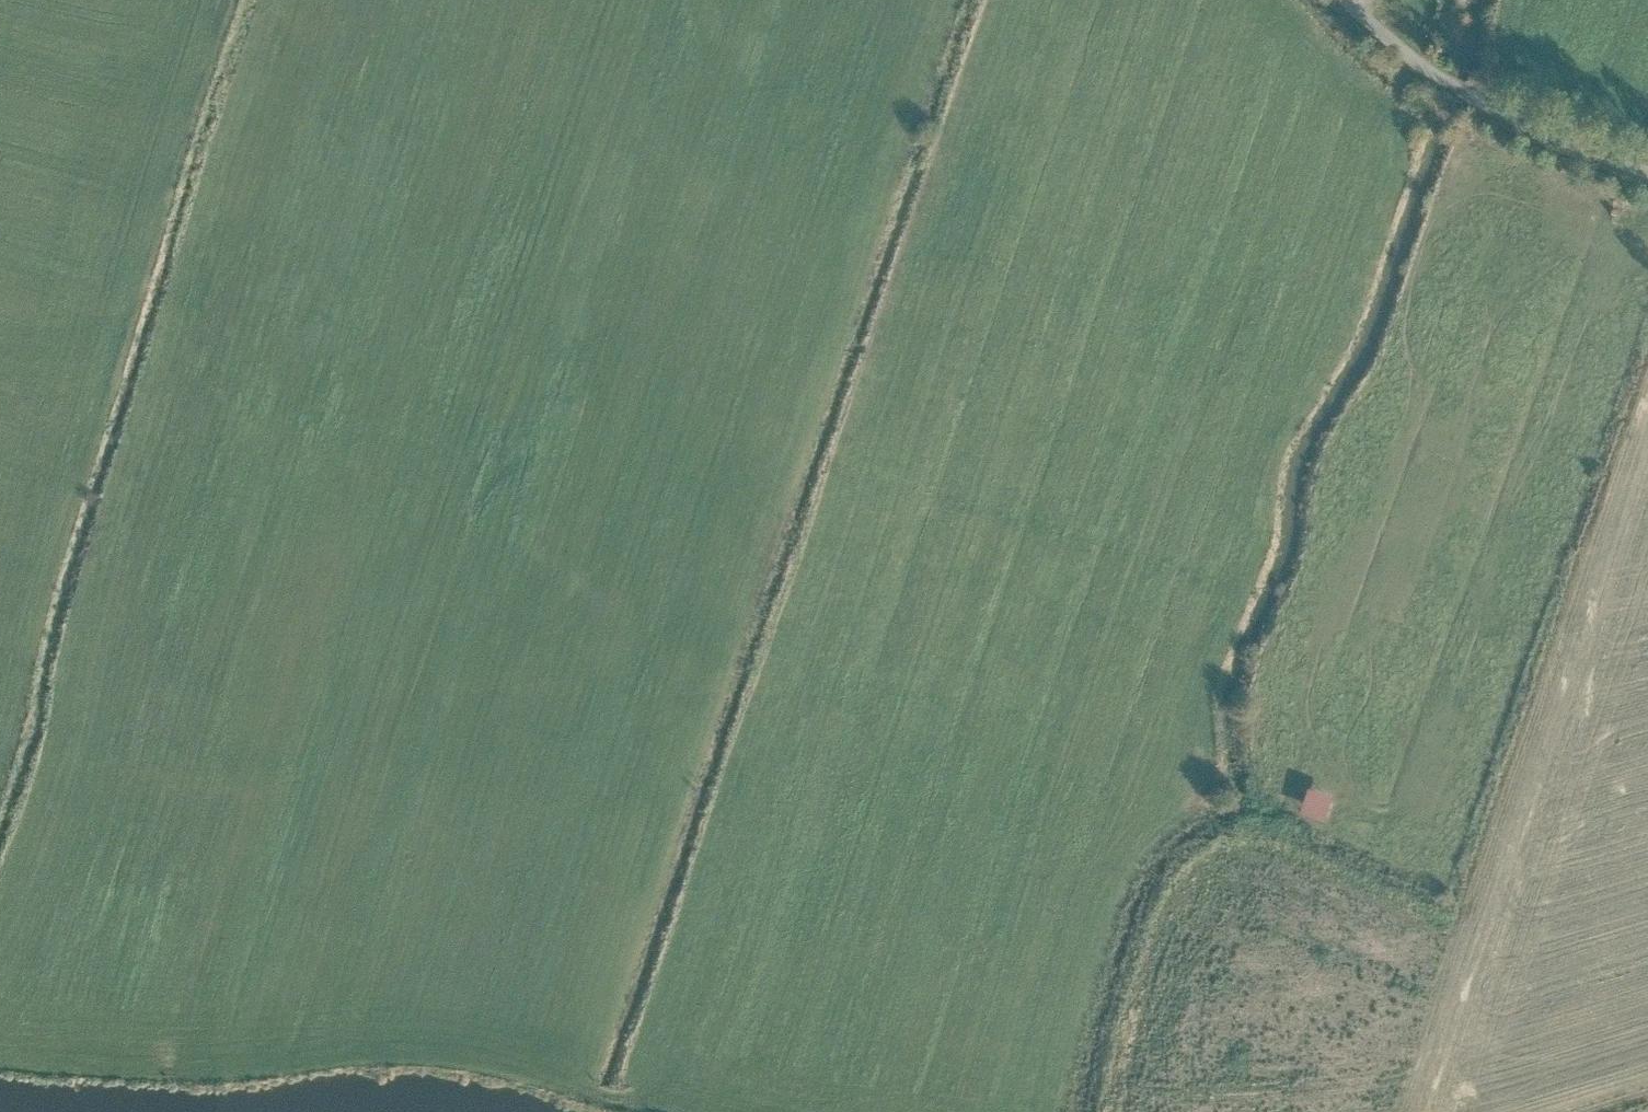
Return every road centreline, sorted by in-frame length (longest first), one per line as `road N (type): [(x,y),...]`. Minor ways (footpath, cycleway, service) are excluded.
road 1 (track): [(1647,163),(1448,78),(1355,0)]

